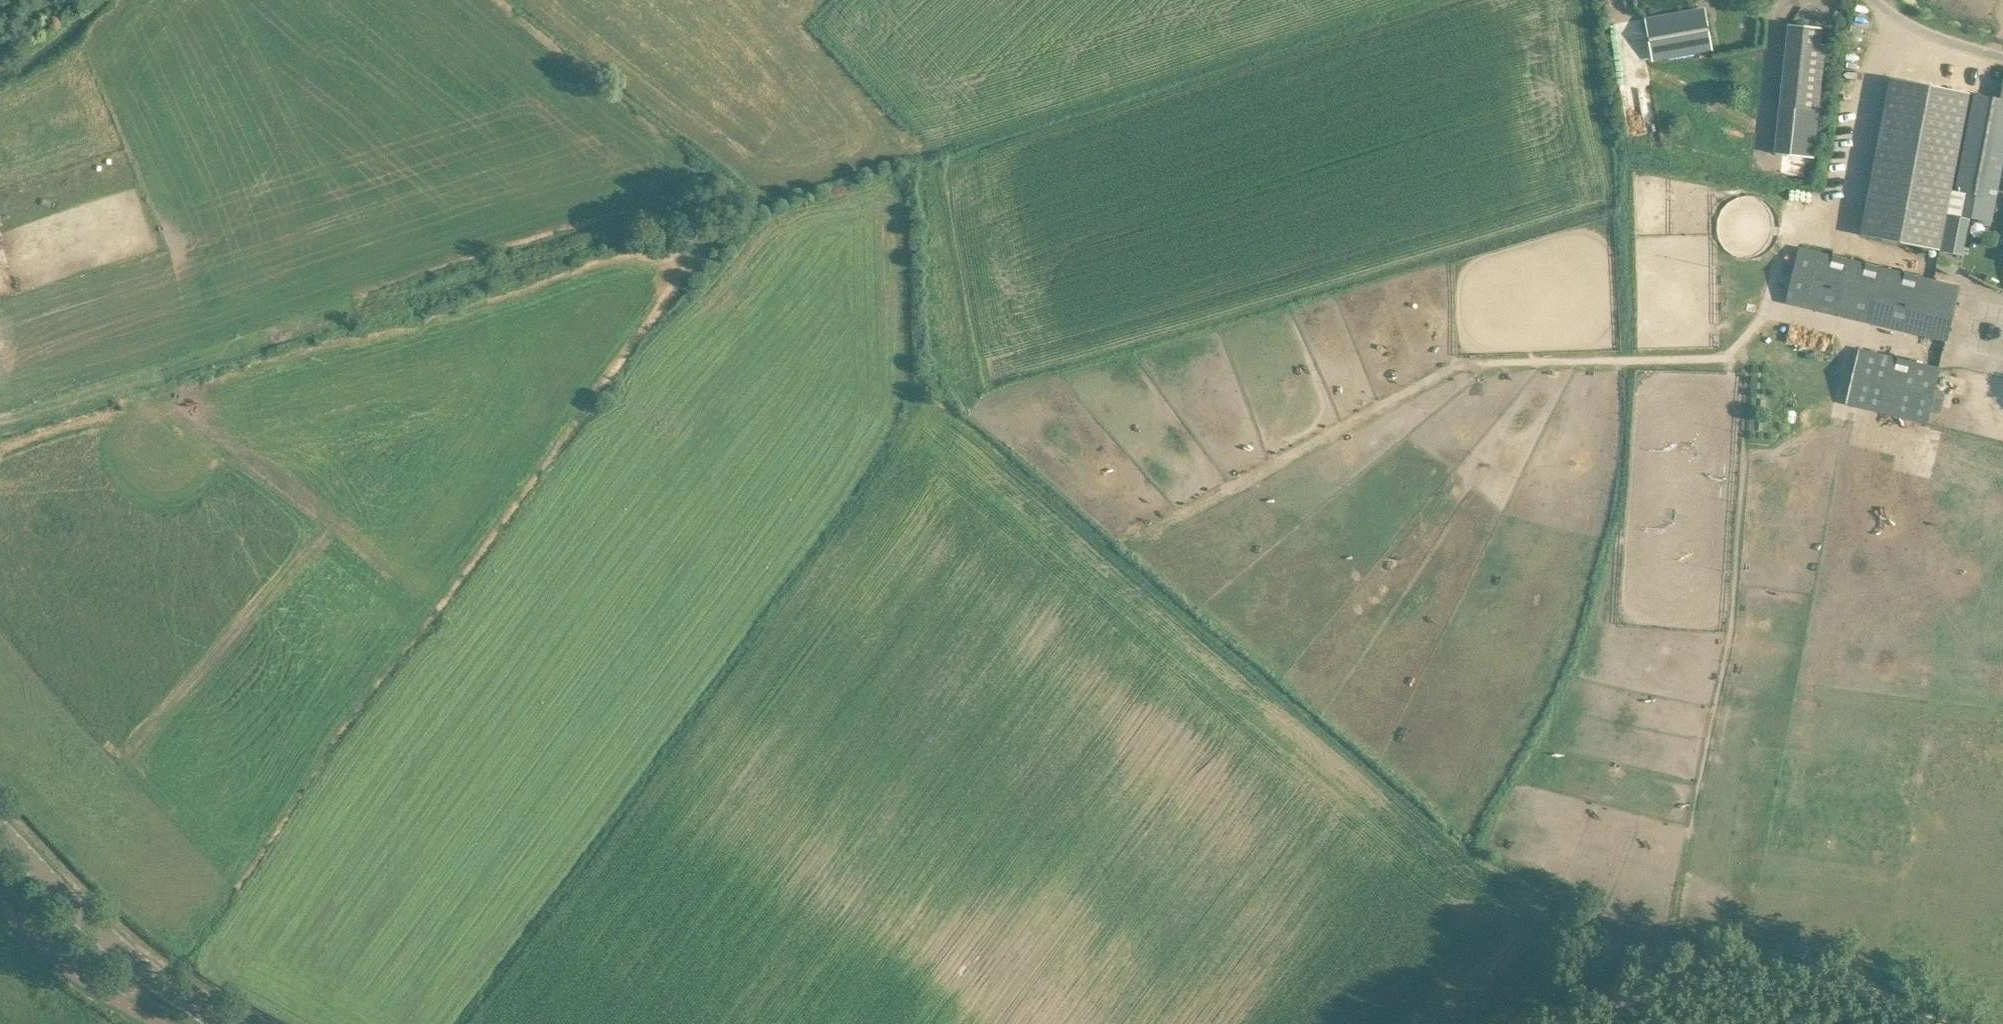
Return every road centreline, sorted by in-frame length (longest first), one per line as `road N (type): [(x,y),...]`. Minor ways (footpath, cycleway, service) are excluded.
road 1 (track): [(1548,1023),(1578,1010),(1807,975),(1849,982),(1940,1023)]
road 2 (tertiary): [(233,1023),(132,960),(0,829)]
road 3 (unclassified): [(2002,58),(1912,30),(1877,0)]

